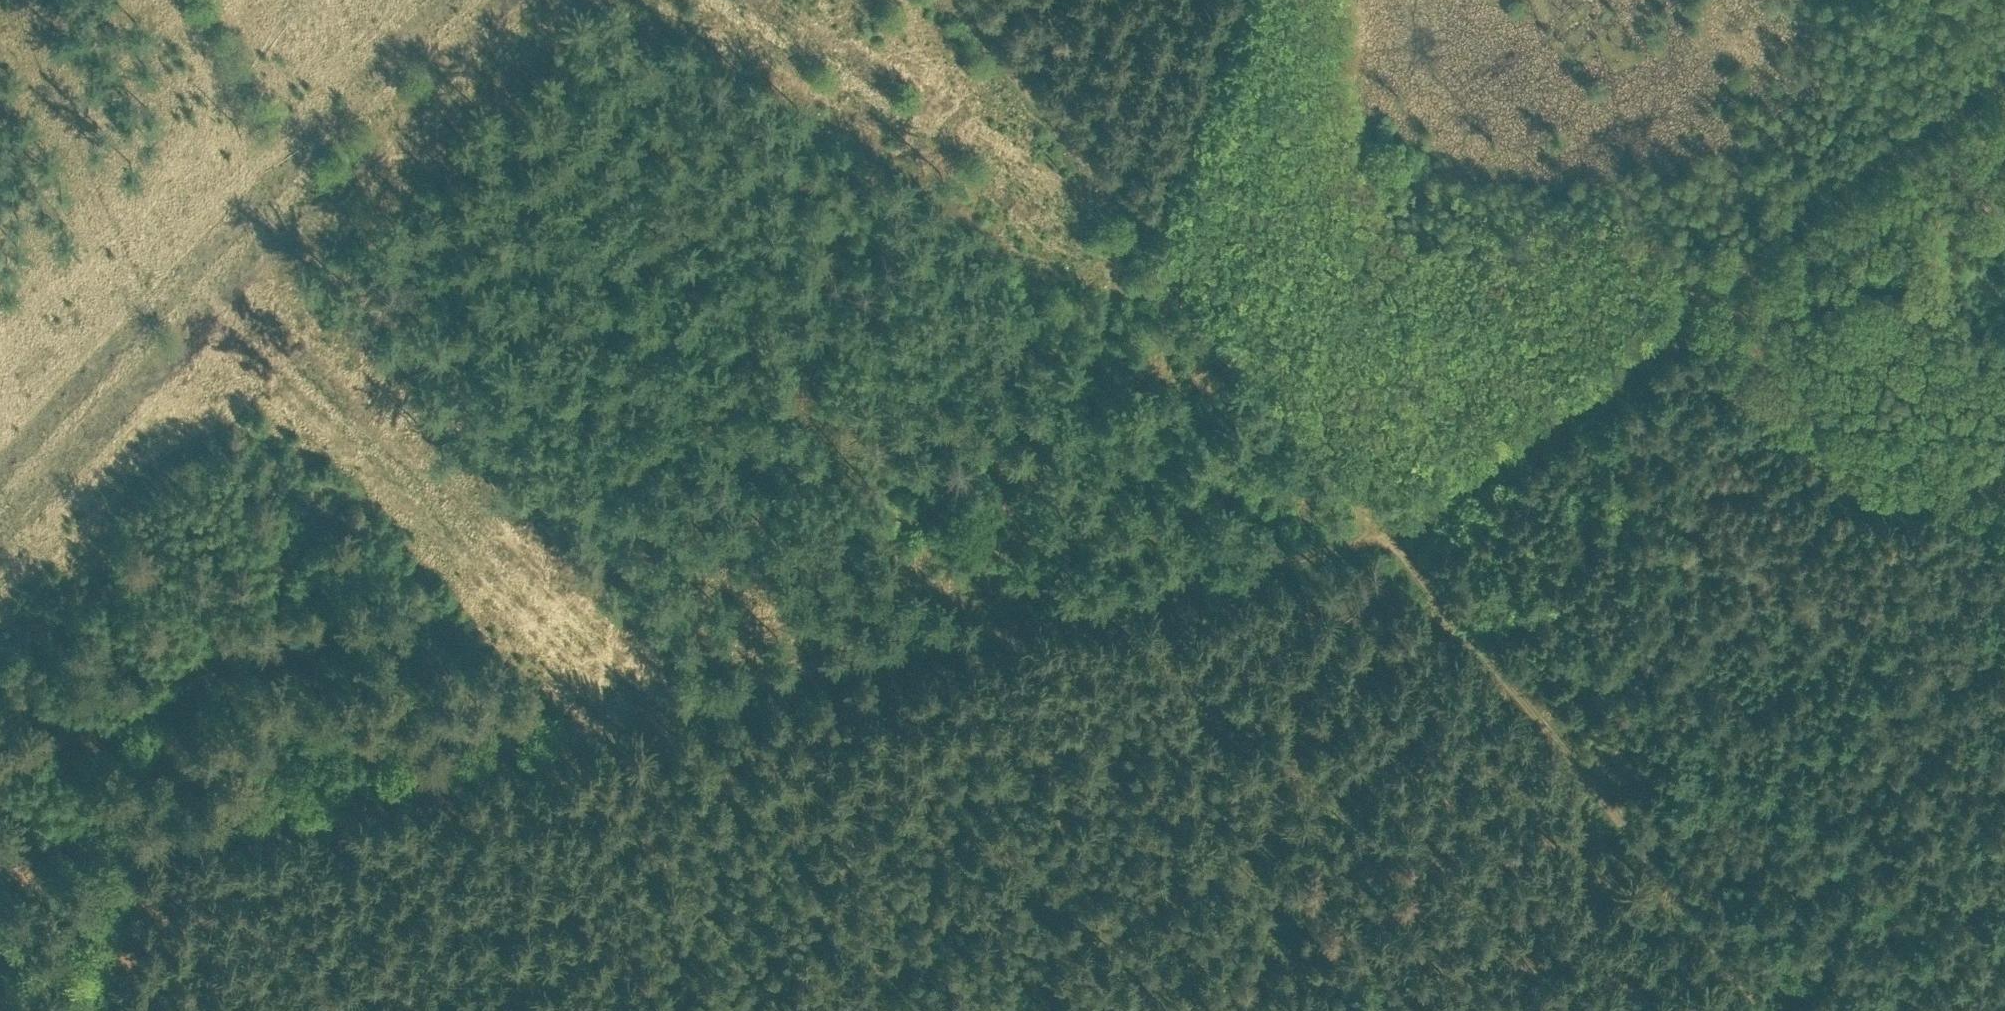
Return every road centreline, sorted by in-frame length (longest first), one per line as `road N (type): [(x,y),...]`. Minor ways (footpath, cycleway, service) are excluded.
road 1 (track): [(2004,79),(1383,527),(1338,546),(0,876)]
road 2 (track): [(1771,1010),(959,0)]
road 3 (track): [(1157,249),(1247,0)]
road 4 (track): [(139,842),(93,1010)]

